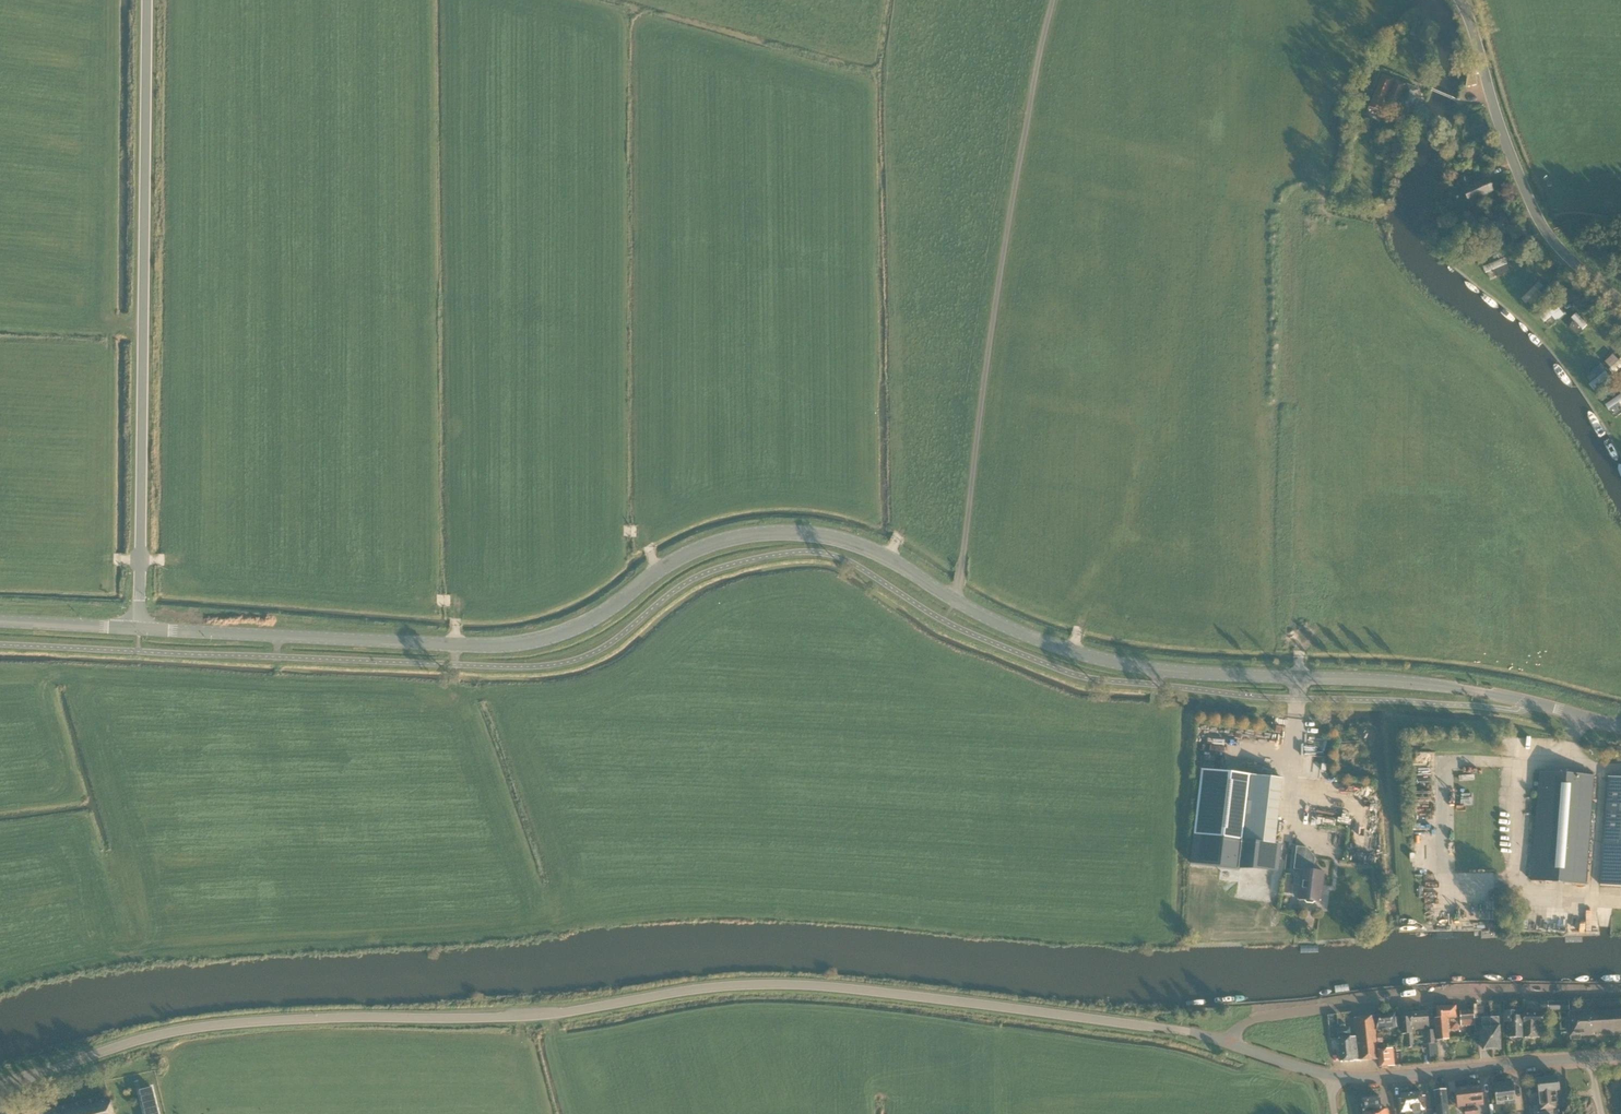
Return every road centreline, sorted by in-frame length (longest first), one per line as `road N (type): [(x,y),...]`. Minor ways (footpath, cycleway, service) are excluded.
road 1 (secondary): [(1620,728),(1451,688),(1113,663),(1008,628),(859,547),(806,534),(699,551),(585,625),(519,644),(140,628)]
road 2 (tertiary): [(0,1089),(142,1039),(217,1024),(558,1013),(748,985),(901,994),(1231,1043)]
road 3 (tertiary): [(140,628),(148,0)]
road 4 (residential): [(1620,994),(1446,996),(1325,1010),(1251,1021),(1231,1043)]
road 5 (tertiary): [(1231,1043),(1329,1075),(1371,1078),(1620,1057)]
road 6 (tertiary): [(1620,300),(1543,227),(1461,0)]
road 7 (secondary): [(140,628),(0,622)]

